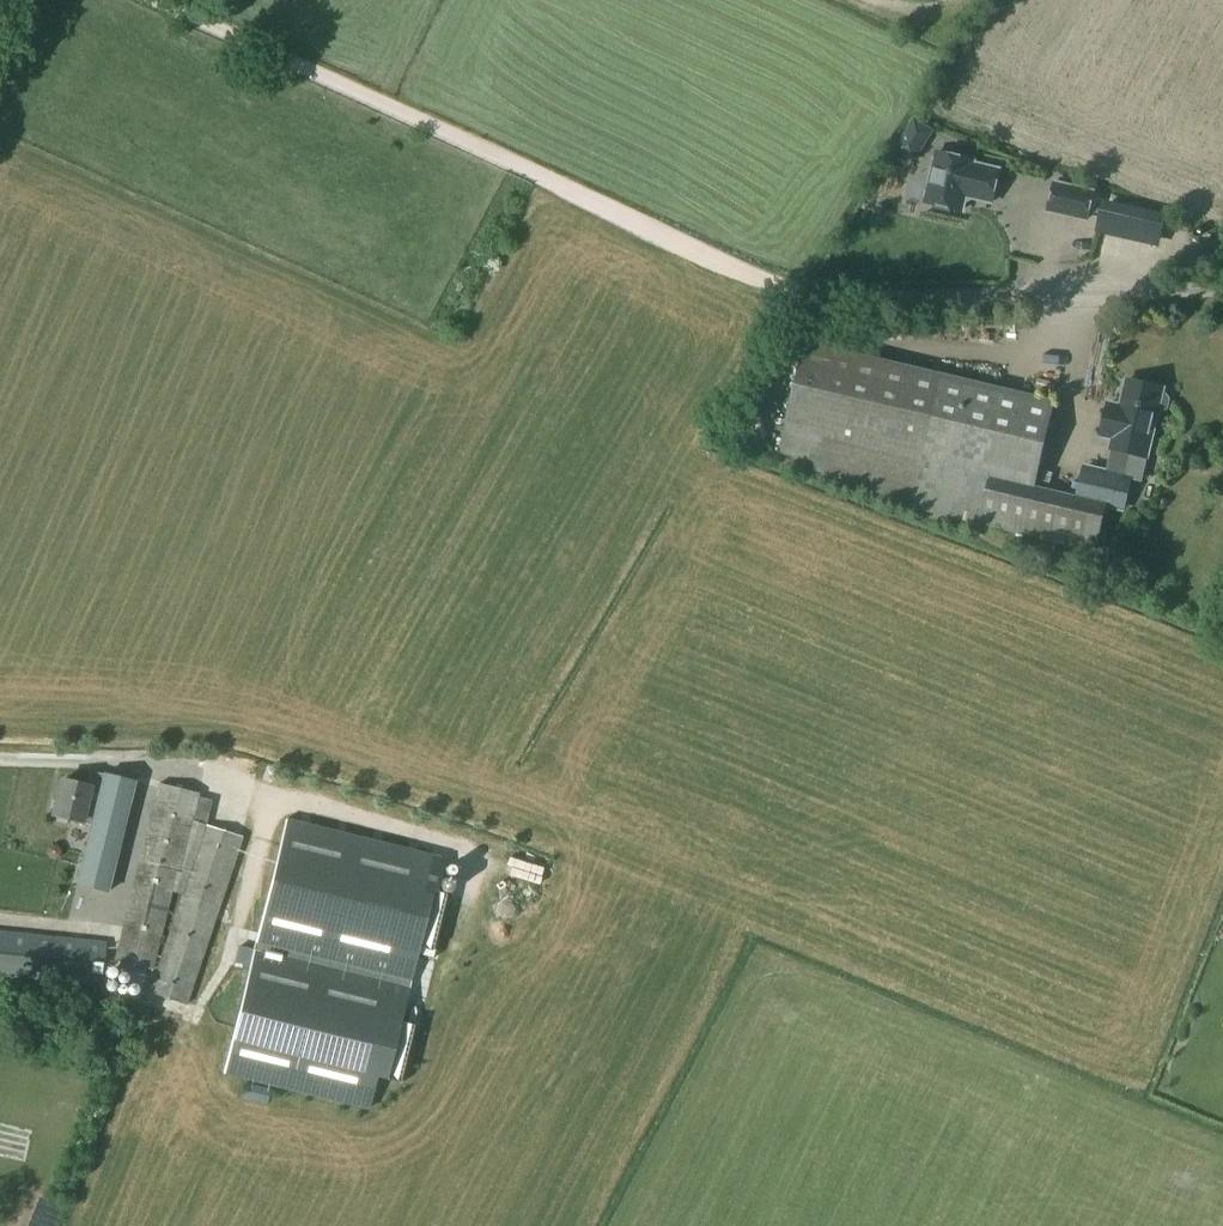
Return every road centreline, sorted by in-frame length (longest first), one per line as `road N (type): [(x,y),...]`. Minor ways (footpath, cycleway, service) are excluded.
road 1 (unclassified): [(1222,291),(854,296),(757,279),(156,0)]

